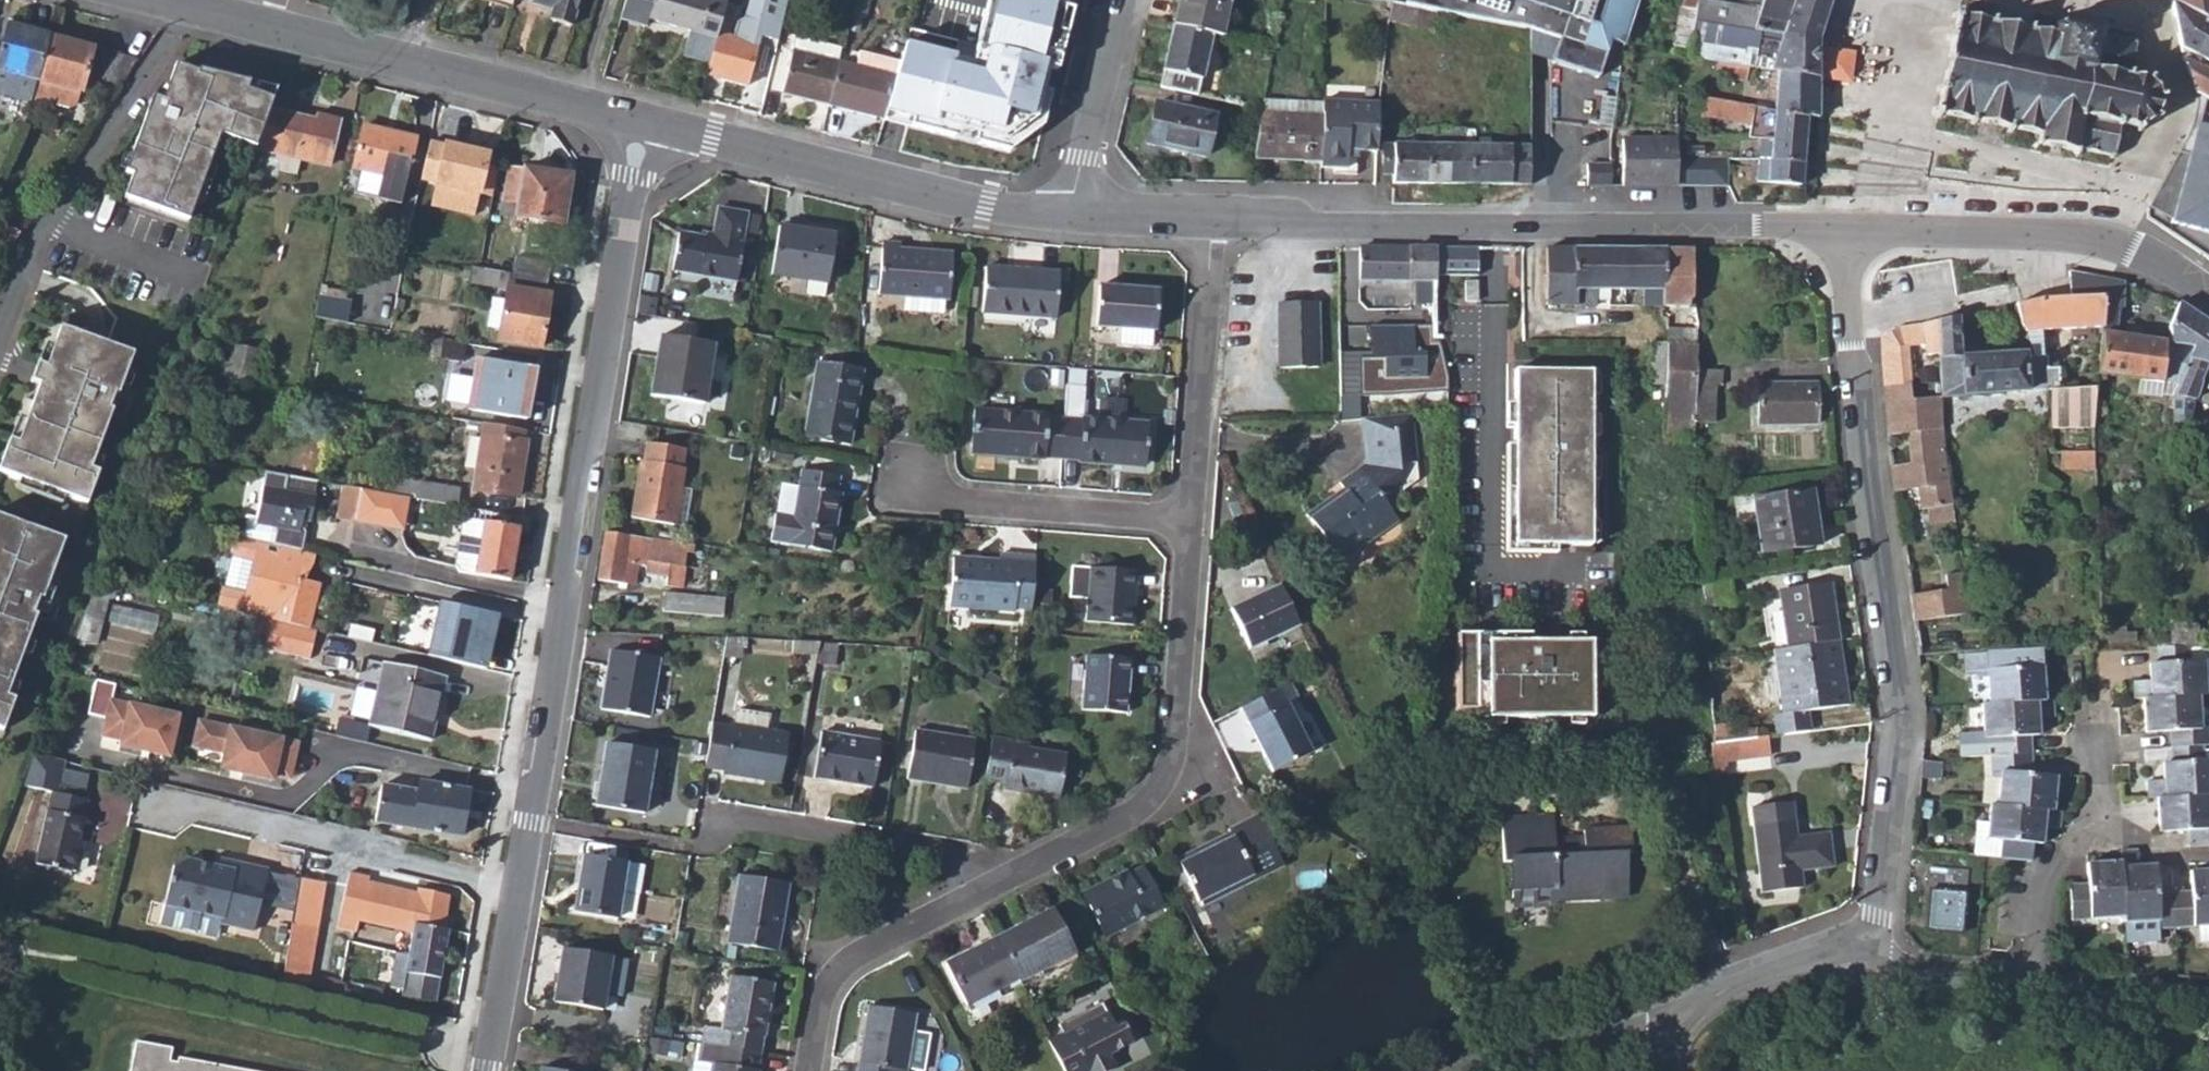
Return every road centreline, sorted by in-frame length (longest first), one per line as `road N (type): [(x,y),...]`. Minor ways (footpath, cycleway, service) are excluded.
road 1 (residential): [(516,881),(645,126)]
road 2 (residential): [(1843,951),(1872,927),(1882,899),(1904,723),(1862,433),(1852,302),(1857,229)]
road 3 (tertiary): [(1213,224),(1857,229)]
road 4 (tertiary): [(645,126),(992,211),(1074,217)]
road 5 (residential): [(1034,870),(1141,808),(1168,773),(1191,526)]
road 6 (residential): [(148,800),(516,881)]
road 7 (tertiary): [(282,31),(645,126)]
road 8 (tertiary): [(1857,229),(2076,235),(2152,260),(2208,296)]
road 9 (residential): [(810,1070),(828,986),(852,961),(1034,870)]
road 10 (residential): [(1034,870),(731,827)]
road 11 (residential): [(1191,526),(1213,224)]
road 12 (residential): [(1191,526),(963,511),(912,485)]
road 13 (residential): [(1117,0),(1074,217)]
road 14 (residential): [(1508,1070),(1705,1002)]
road 15 (residential): [(1843,951),(1943,975),(2035,978)]
road 16 (residential): [(481,1070),(516,881)]
road 17 (residential): [(2035,978),(2039,884),(2103,813)]
road 18 (residential): [(1705,1002),(1740,982),(1843,951)]
road 19 (tertiary): [(1074,217),(1213,224)]
road 20 (tertiary): [(156,0),(282,31)]

